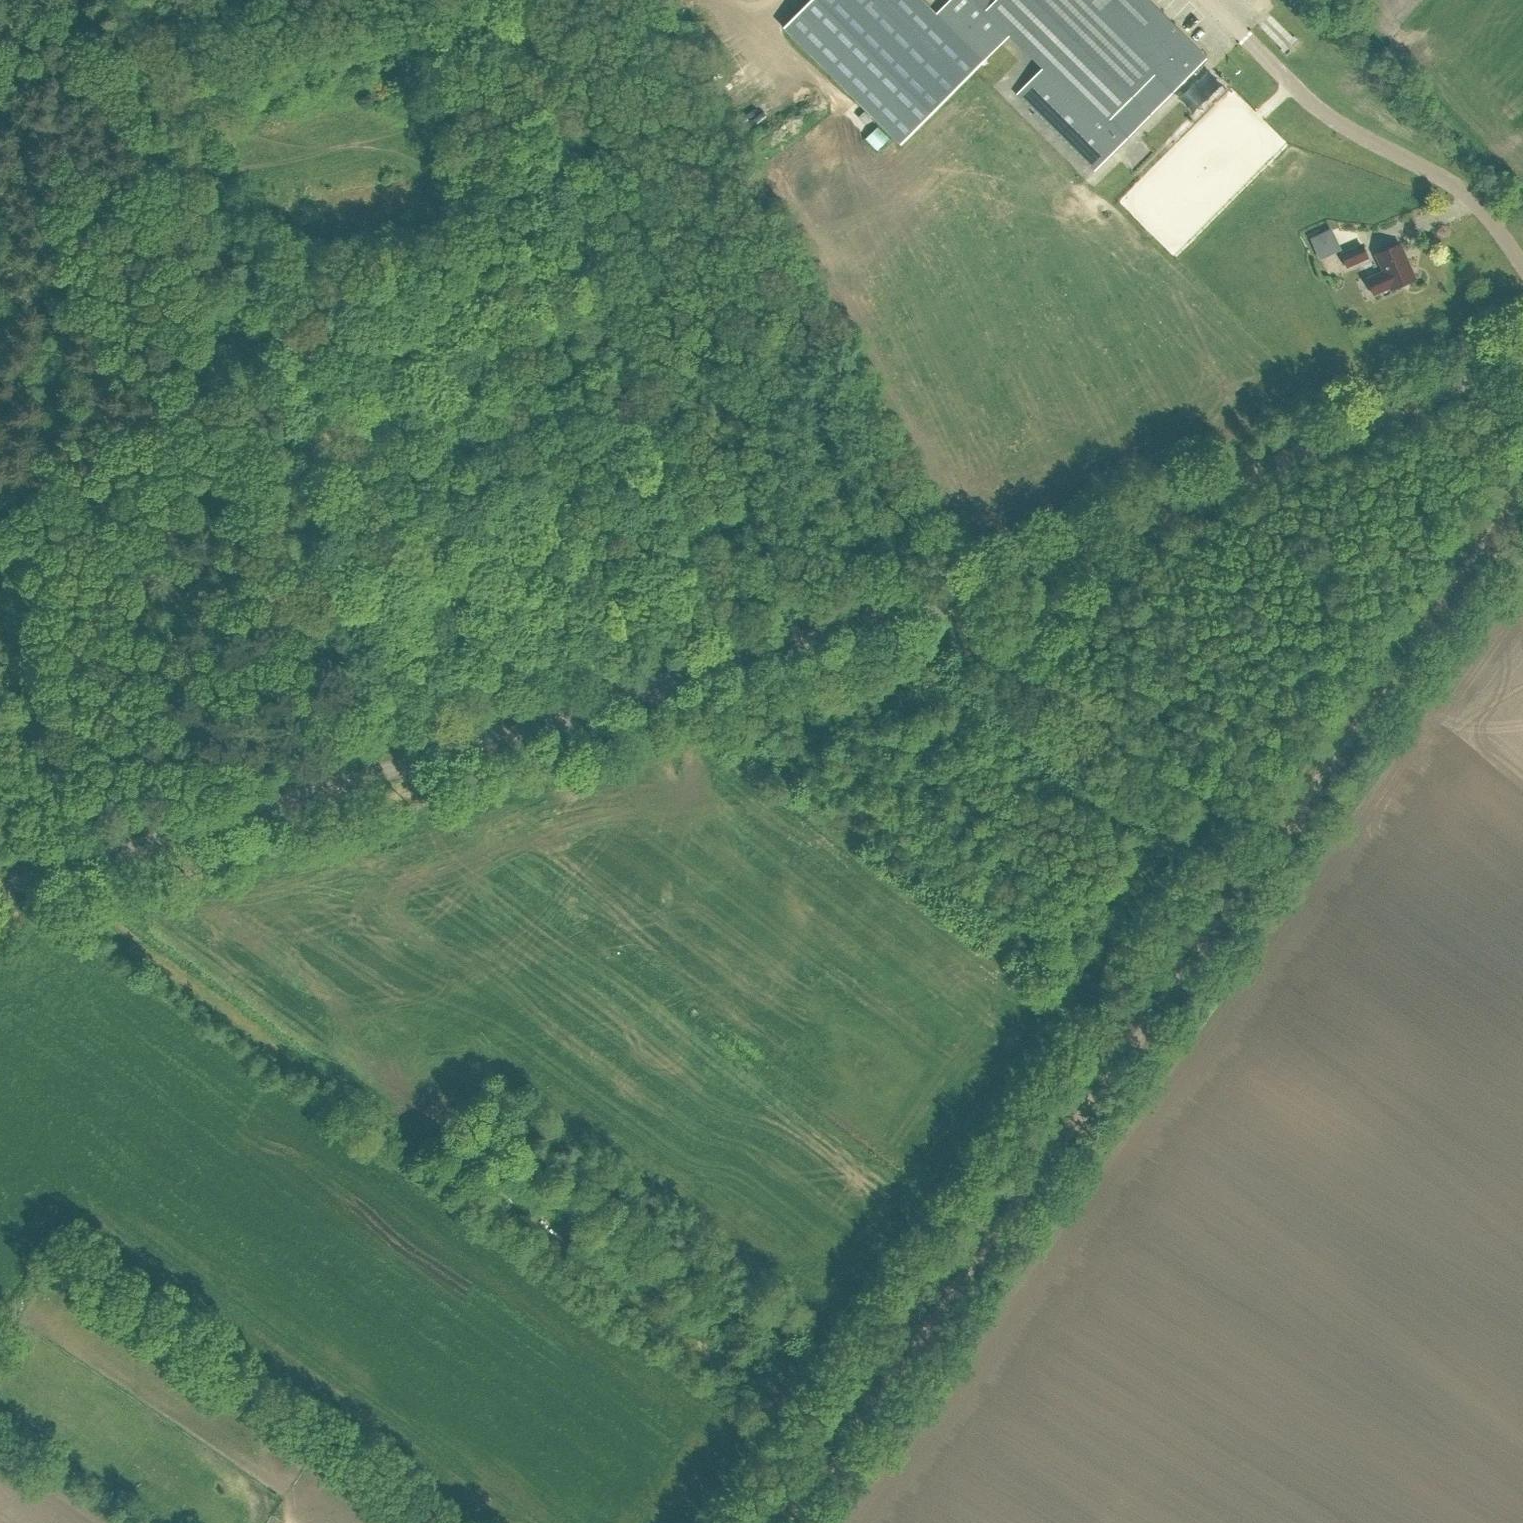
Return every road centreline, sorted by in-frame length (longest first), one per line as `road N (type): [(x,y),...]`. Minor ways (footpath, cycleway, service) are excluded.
road 1 (track): [(1522,483),(784,1522)]
road 2 (unclassified): [(673,683),(992,584),(1522,352)]
road 3 (unclassified): [(0,888),(673,683)]
road 4 (unclassified): [(673,683),(507,160)]

